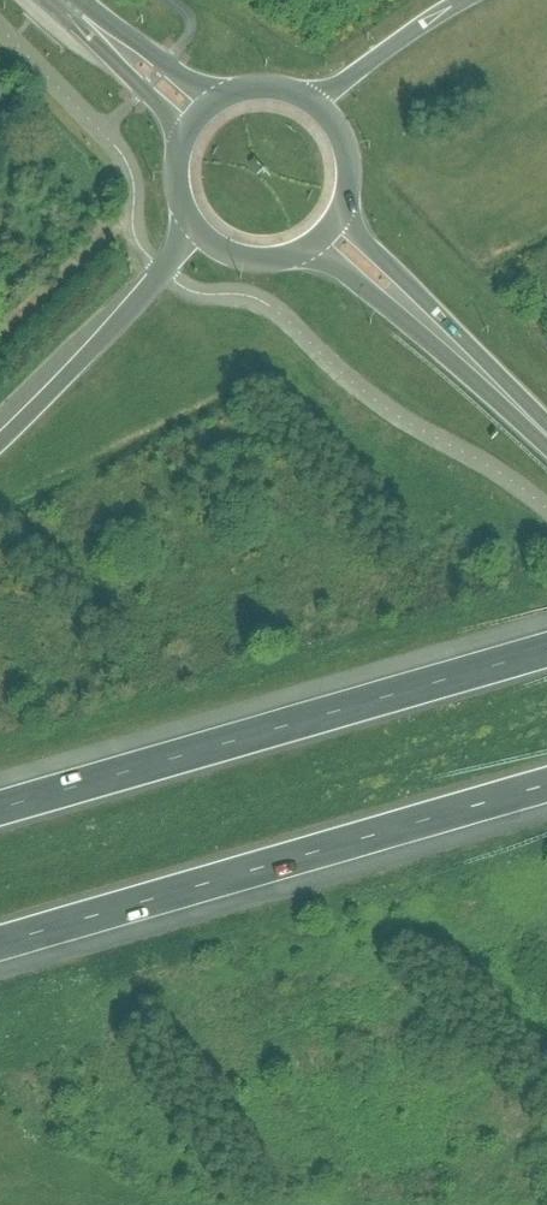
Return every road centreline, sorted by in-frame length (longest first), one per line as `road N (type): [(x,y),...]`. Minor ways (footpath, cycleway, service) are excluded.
road 1 (motorway): [(0,944),(546,785)]
road 2 (motorway): [(546,651),(0,809)]
road 3 (unclassified): [(546,510),(374,401),(255,299),(195,295),(163,273)]
road 4 (unclassified): [(163,273),(132,233),(134,188),(121,152),(0,30)]
road 5 (motorway): [(163,273),(0,442)]
road 6 (secondary): [(483,376),(345,210)]
road 7 (secondary): [(307,253),(340,268),(483,376)]
road 8 (motorway): [(465,0),(312,103)]
road 9 (secondary): [(228,97),(185,80),(82,17)]
road 10 (secondary): [(82,17),(183,143)]
road 11 (secondary): [(345,210),(349,156),(339,131),(312,103)]

